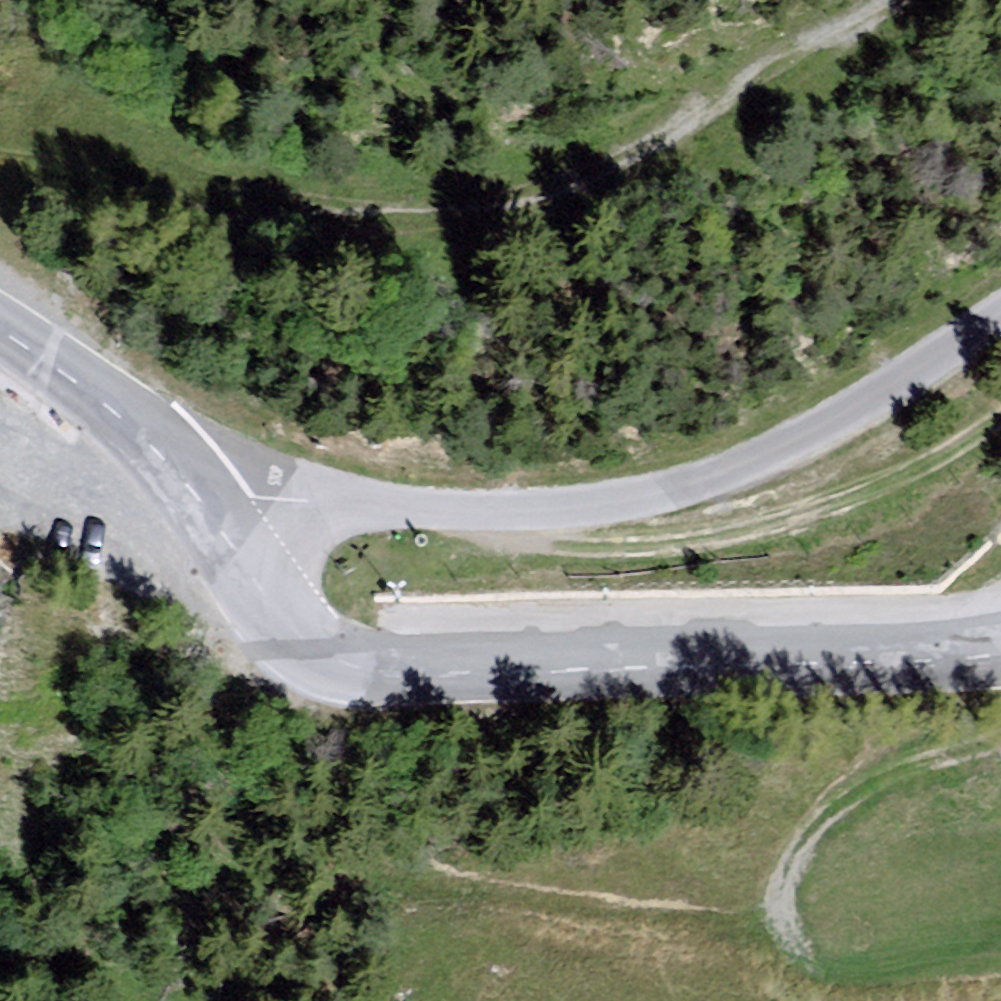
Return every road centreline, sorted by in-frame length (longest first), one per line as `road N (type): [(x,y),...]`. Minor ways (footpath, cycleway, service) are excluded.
road 1 (track): [(0,134),(30,133),(231,197),(419,222),(569,207),(825,57),(902,0)]
road 2 (tertiary): [(202,502),(261,608),(319,656),(416,678),(945,666),(1000,656)]
road 3 (unclassified): [(1000,328),(887,405),(720,482),(555,519),(371,518),(202,502)]
road 4 (tertiary): [(0,319),(142,426),(202,502)]

